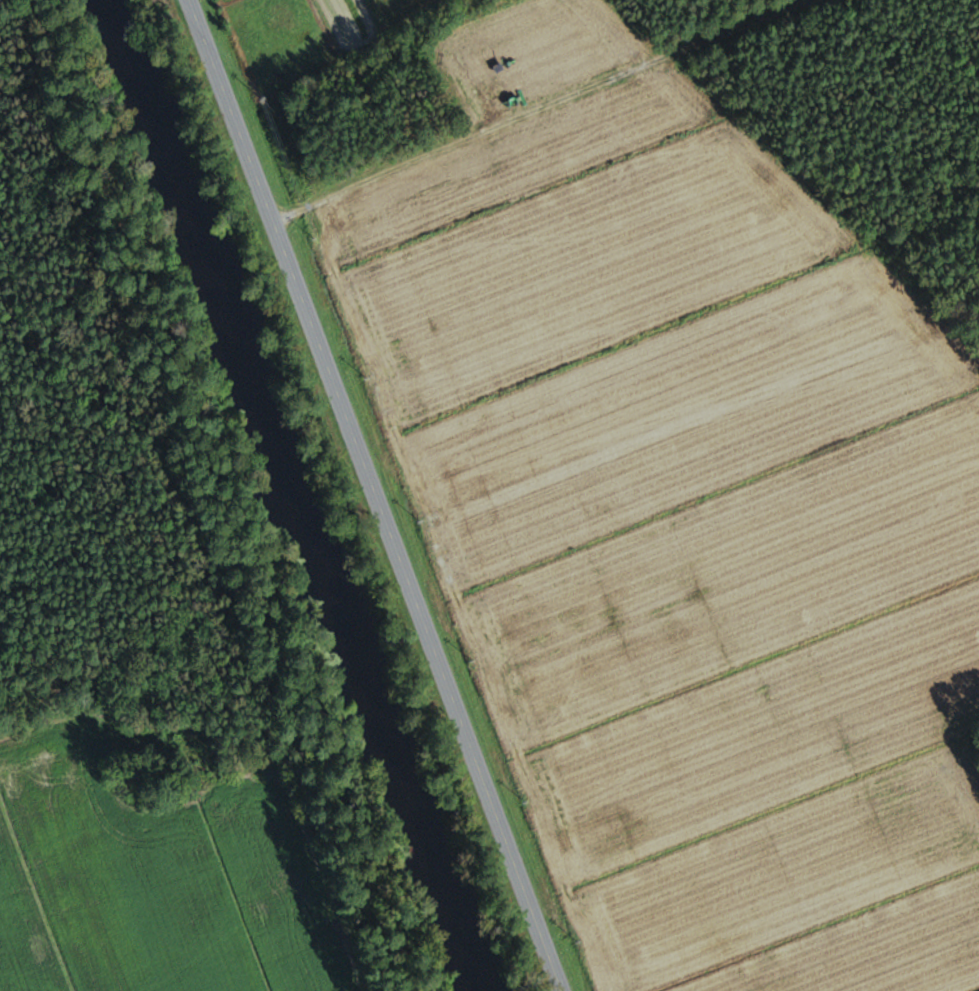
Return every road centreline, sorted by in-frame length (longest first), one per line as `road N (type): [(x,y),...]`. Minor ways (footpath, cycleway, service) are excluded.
road 1 (primary): [(561,990),(188,0)]

